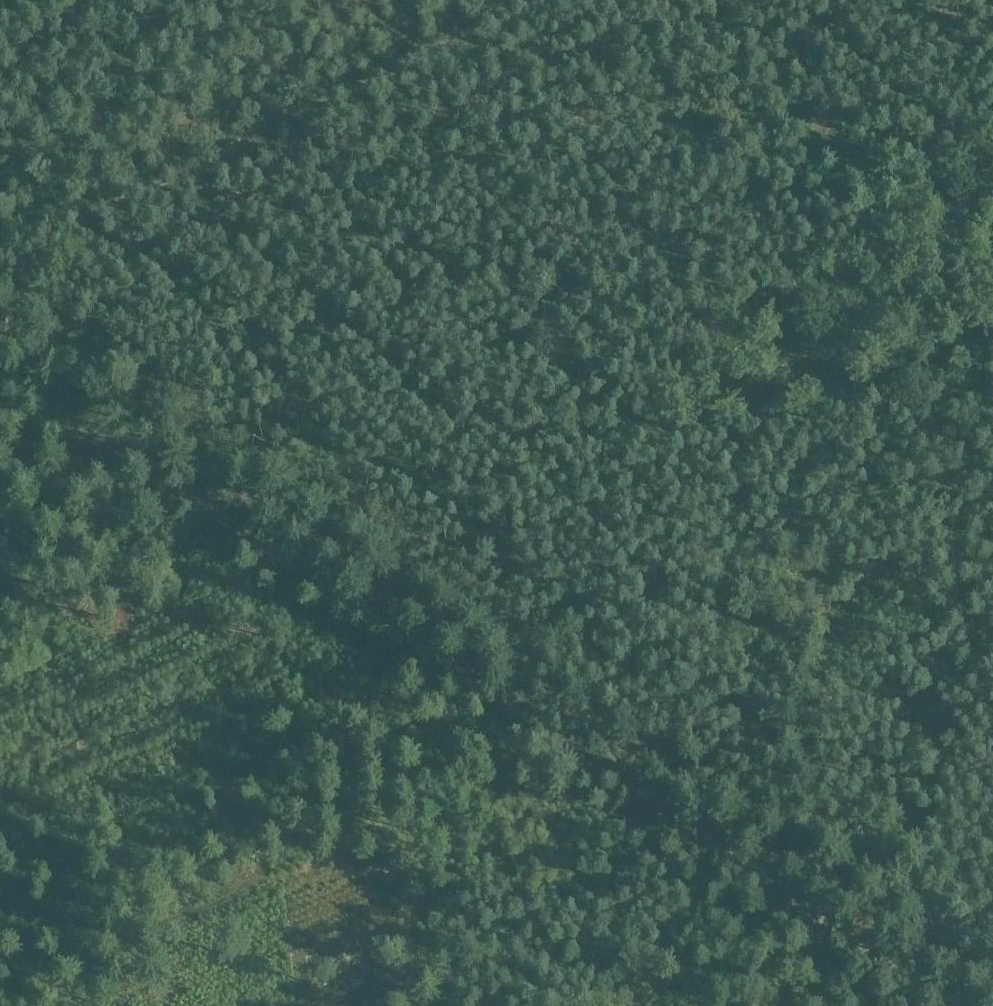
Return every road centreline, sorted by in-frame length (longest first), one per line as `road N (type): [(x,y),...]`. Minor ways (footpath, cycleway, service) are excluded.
road 1 (track): [(944,1005),(0,365)]
road 2 (track): [(0,255),(535,0)]
road 3 (track): [(992,725),(957,582),(953,507),(992,388)]

